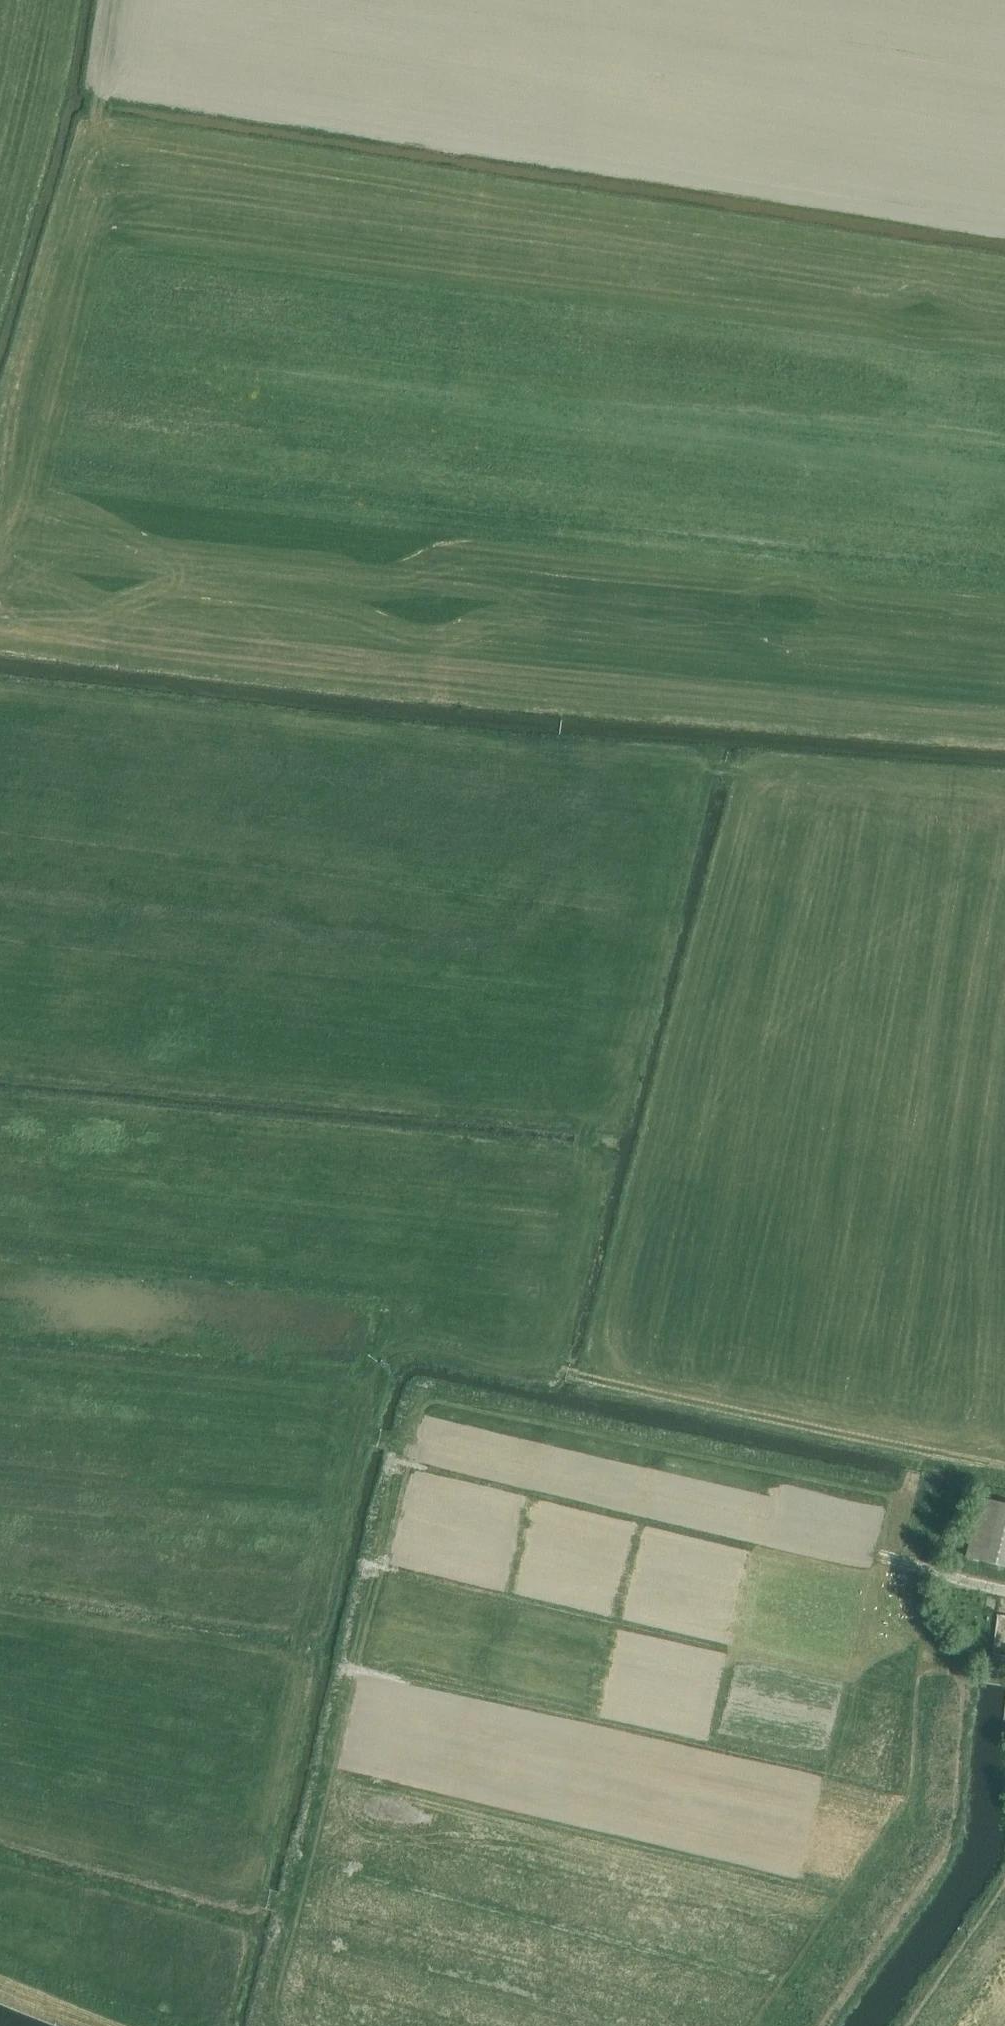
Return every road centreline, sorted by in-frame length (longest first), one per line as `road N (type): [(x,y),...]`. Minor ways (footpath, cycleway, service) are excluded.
road 1 (track): [(1004,1591),(885,1556)]

